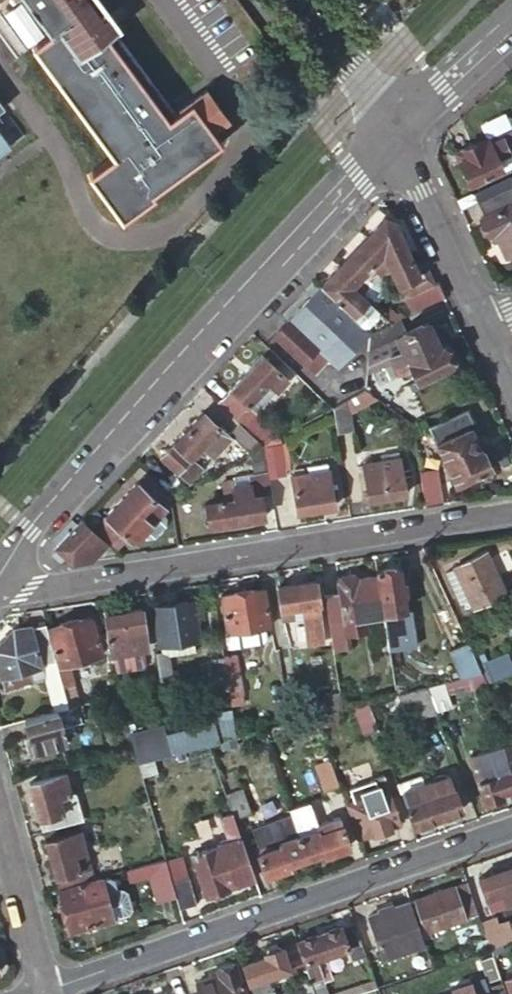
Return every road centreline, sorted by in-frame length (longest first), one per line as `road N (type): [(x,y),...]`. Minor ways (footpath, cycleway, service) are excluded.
road 1 (tertiary): [(0,562),(392,141)]
road 2 (residential): [(511,512),(27,586),(0,566)]
road 3 (residential): [(42,989),(511,827)]
road 4 (tertiary): [(392,141),(486,329)]
road 5 (tertiary): [(299,0),(392,141)]
road 6 (residential): [(0,828),(42,989)]
road 7 (tertiary): [(392,141),(511,25)]

